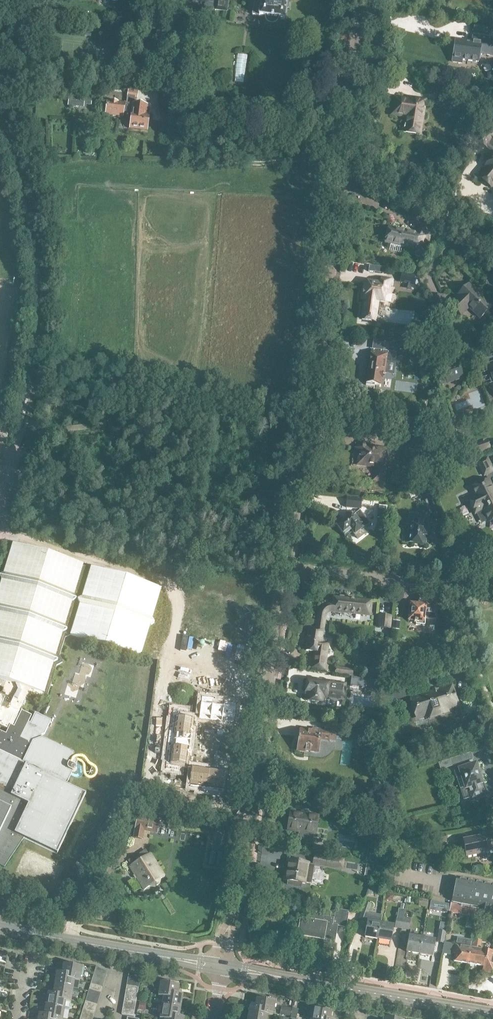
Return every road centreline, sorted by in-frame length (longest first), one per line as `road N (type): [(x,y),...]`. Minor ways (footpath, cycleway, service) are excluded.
road 1 (unclassified): [(285,568),(340,158)]
road 2 (residential): [(235,911),(285,568)]
road 3 (secondary): [(492,1014),(272,975)]
road 4 (residential): [(285,568),(453,586),(492,571)]
road 5 (residential): [(492,245),(420,183),(340,158)]
road 6 (secondary): [(171,958),(0,928)]
road 7 (residential): [(340,158),(363,0)]
road 8 (track): [(453,586),(492,706)]

